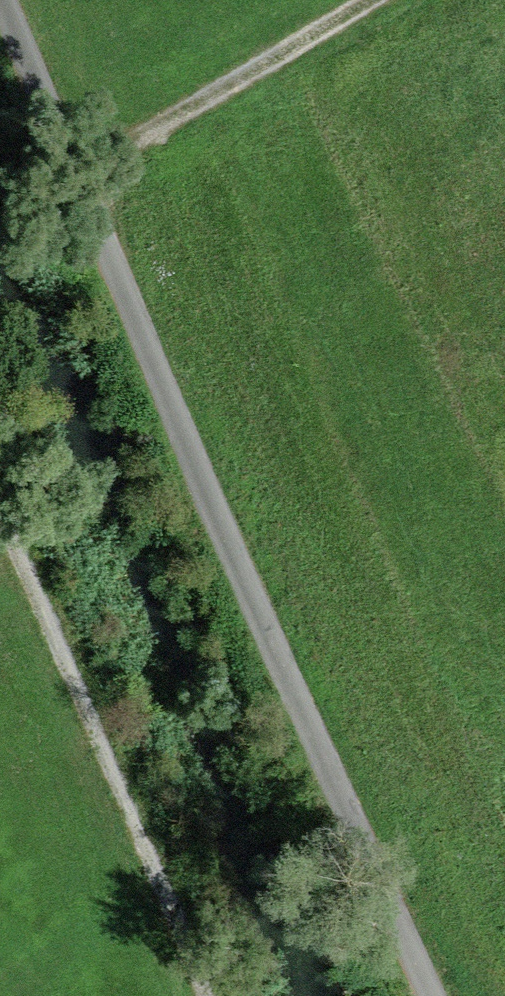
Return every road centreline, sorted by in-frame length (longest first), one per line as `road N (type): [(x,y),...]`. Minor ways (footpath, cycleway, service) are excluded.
road 1 (track): [(0,12),(346,819),(433,995)]
road 2 (track): [(186,995),(97,735),(0,518)]
road 3 (track): [(69,183),(371,0)]

